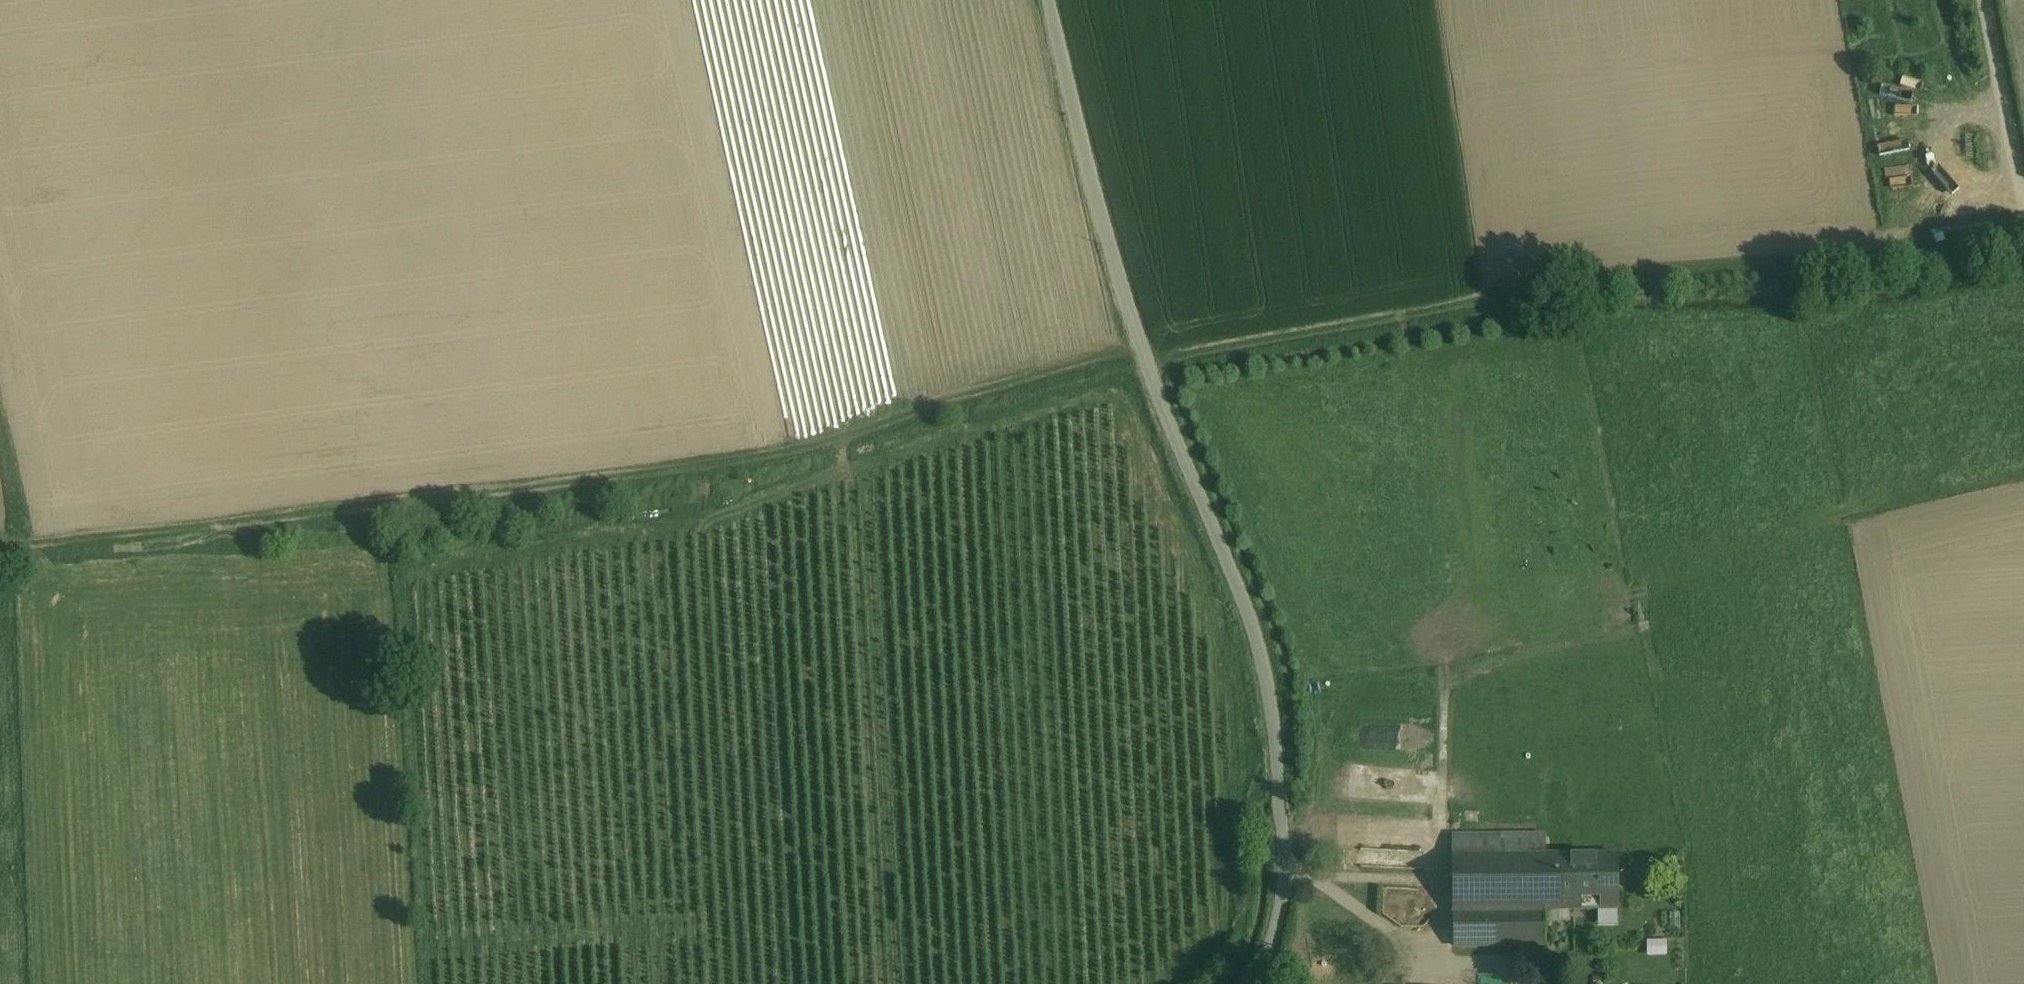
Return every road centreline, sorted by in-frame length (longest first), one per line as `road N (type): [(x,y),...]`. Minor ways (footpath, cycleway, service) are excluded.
road 1 (track): [(1143,350),(837,443),(704,469),(0,544)]
road 2 (unclassified): [(1249,983),(1270,952),(1284,902),(1271,697),(1251,618),(1152,380),(1083,153),(1048,0)]
road 3 (track): [(15,543),(17,504),(0,425)]

